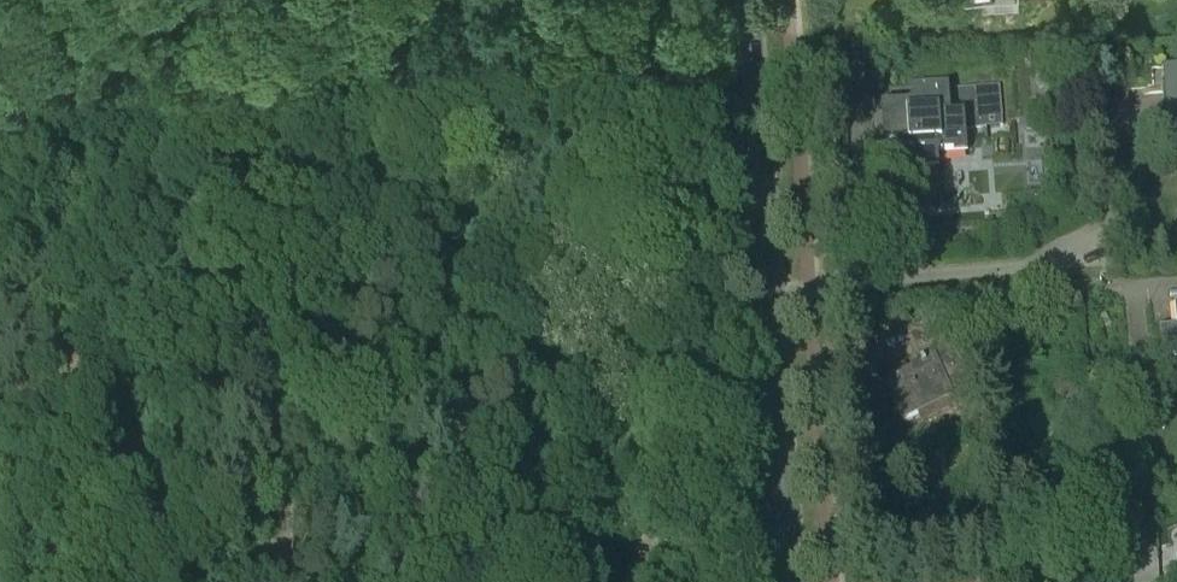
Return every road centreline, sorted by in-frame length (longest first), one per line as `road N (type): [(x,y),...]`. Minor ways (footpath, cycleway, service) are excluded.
road 1 (residential): [(769,311),(1117,281)]
road 2 (residential): [(769,311),(745,0)]
road 3 (residential): [(791,581),(769,311)]

